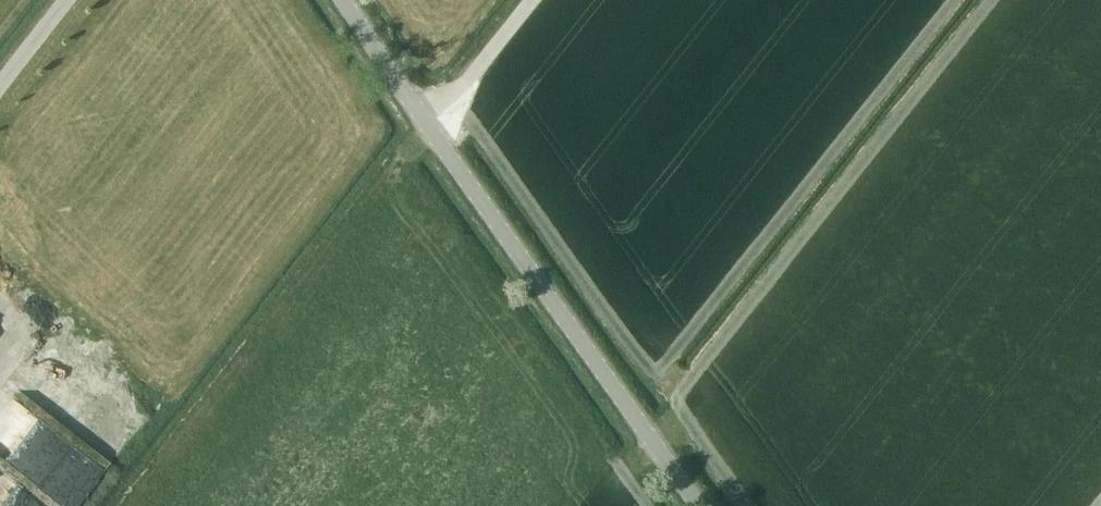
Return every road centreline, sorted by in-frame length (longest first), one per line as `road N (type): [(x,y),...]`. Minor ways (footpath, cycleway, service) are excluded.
road 1 (tertiary): [(699,505),(343,0)]

